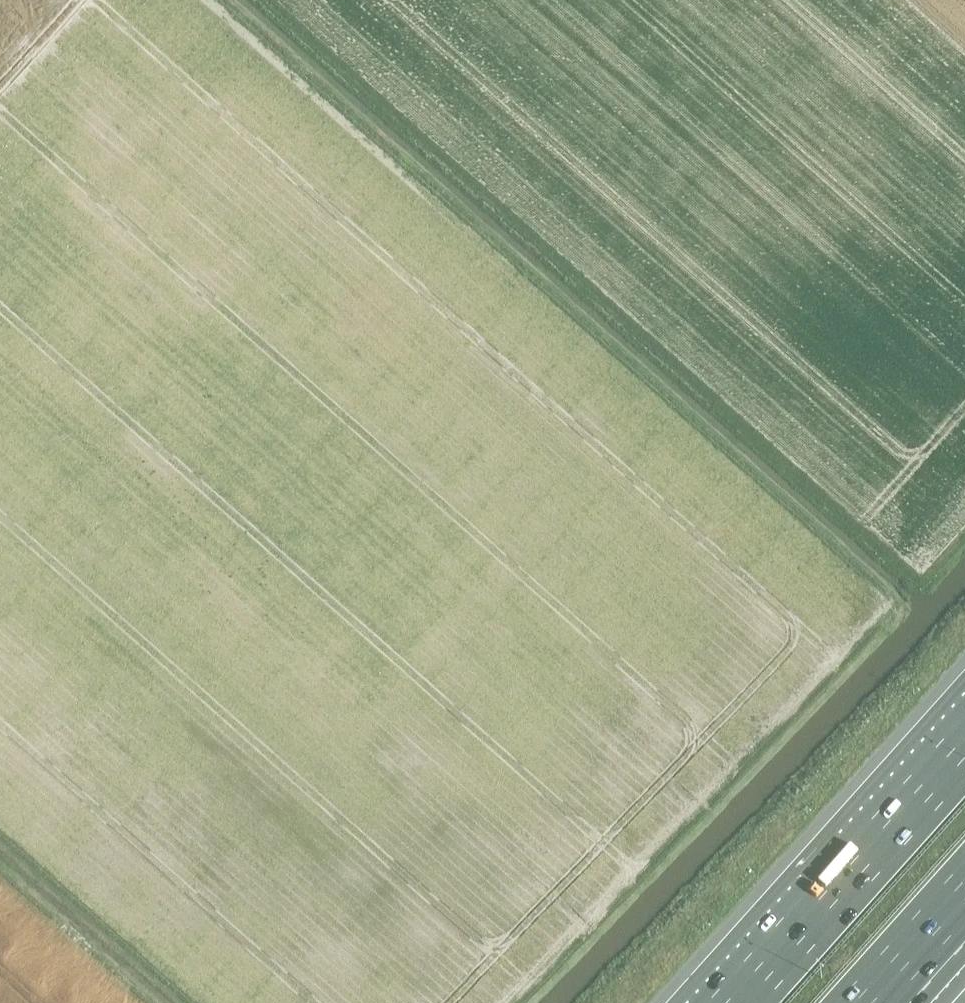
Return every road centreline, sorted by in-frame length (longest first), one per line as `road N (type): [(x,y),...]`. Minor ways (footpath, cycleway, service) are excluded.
road 1 (motorway): [(964,746),(735,1002)]
road 2 (motorway): [(863,1002),(964,889)]

